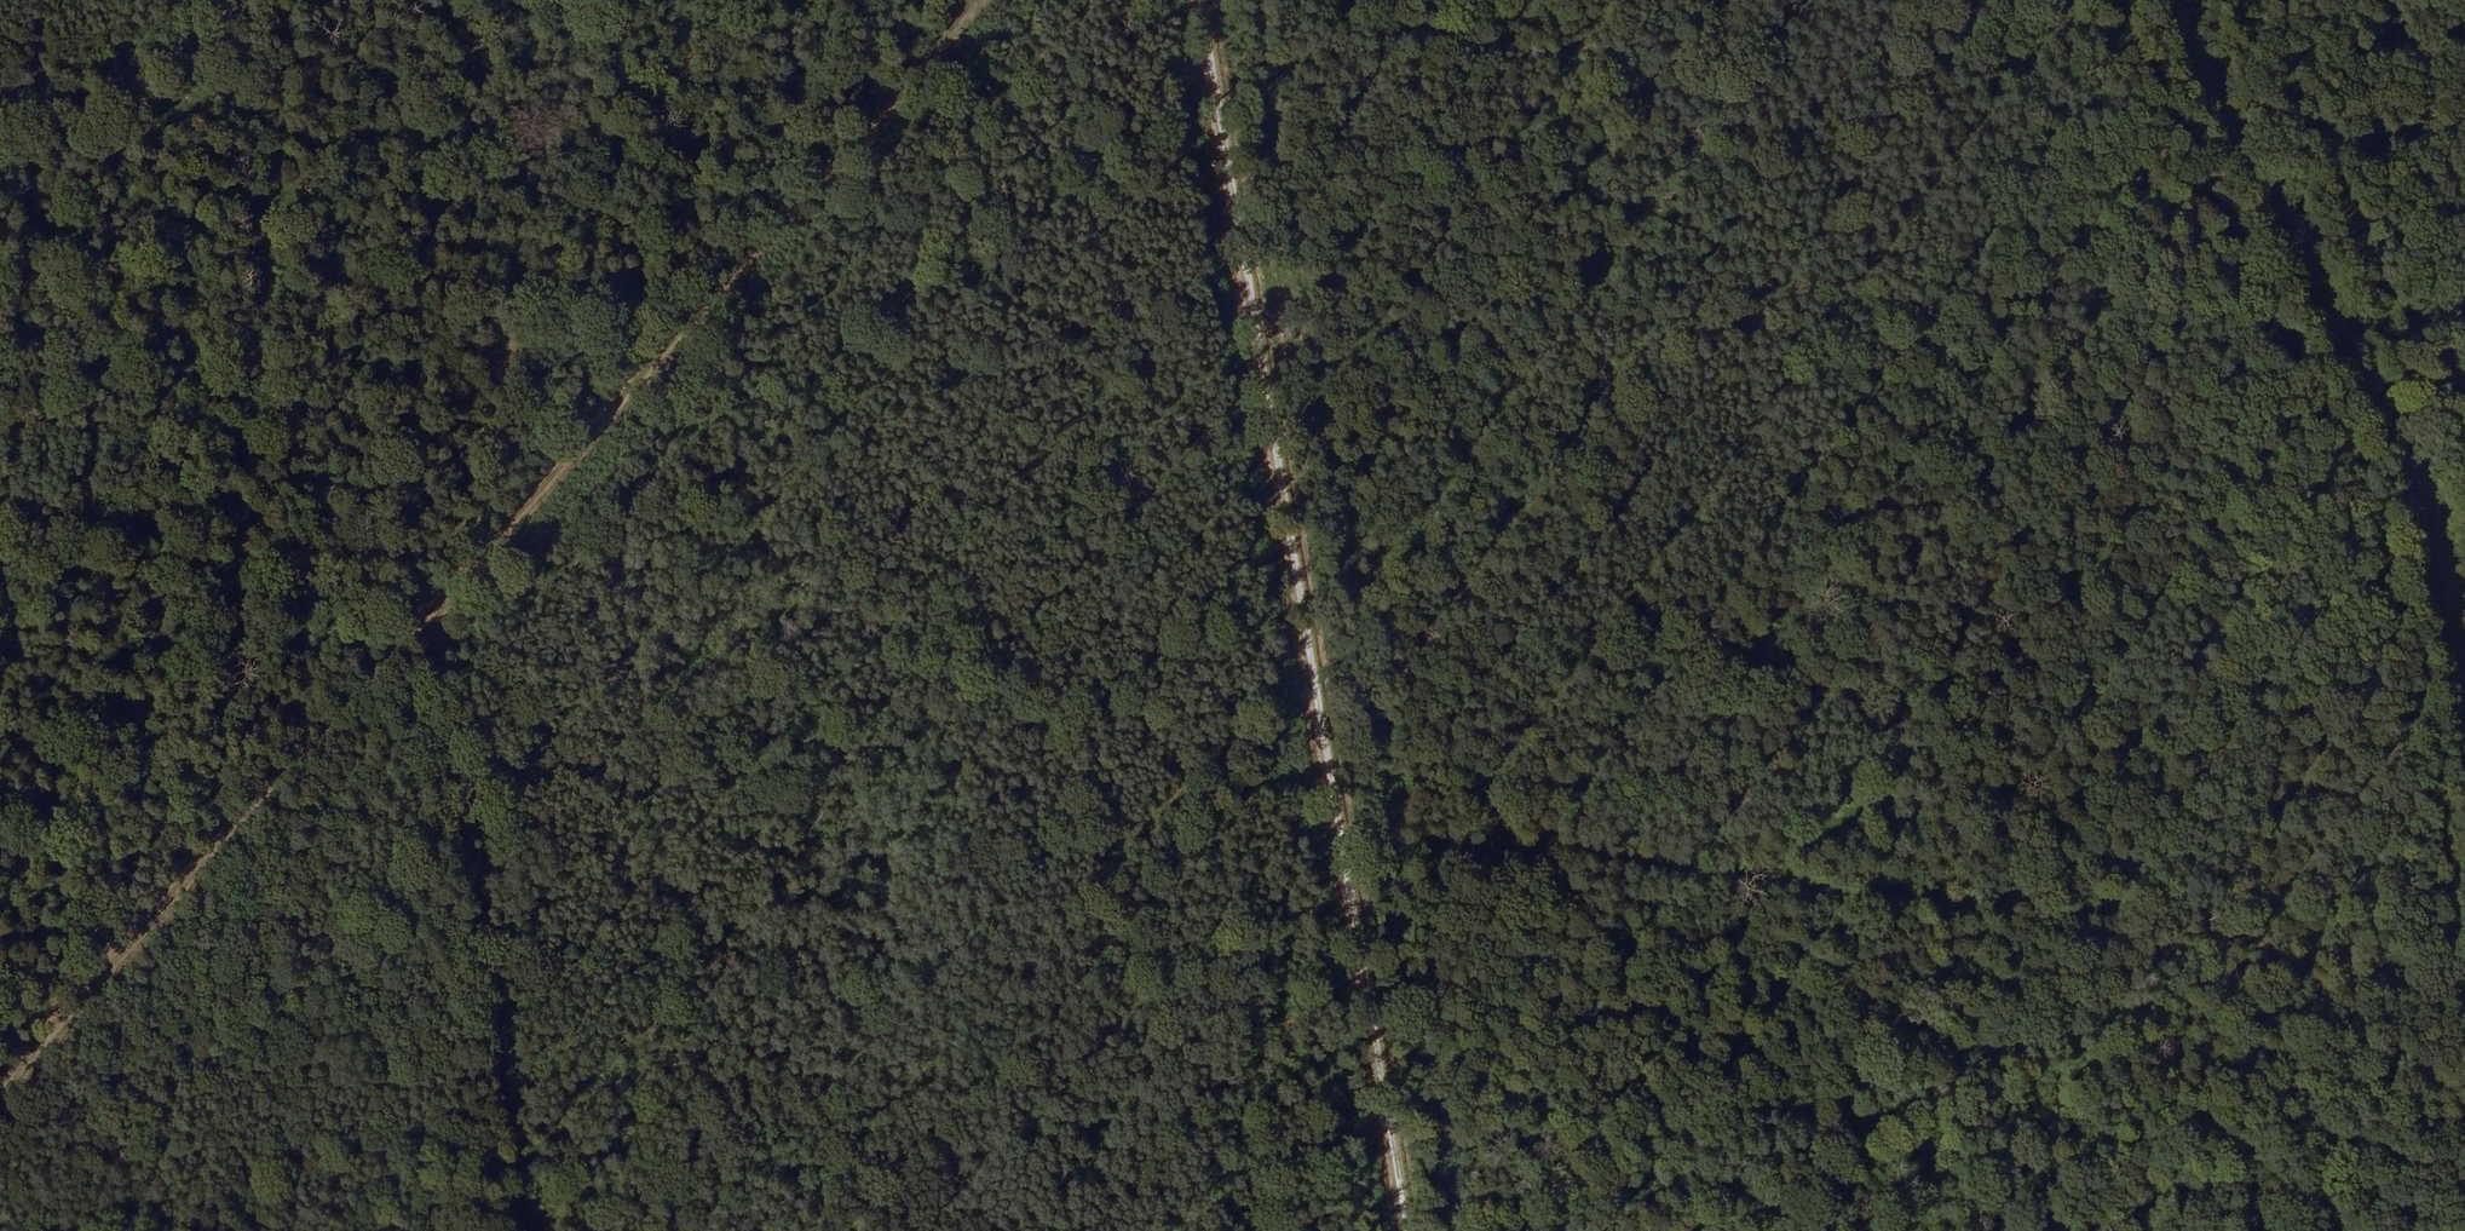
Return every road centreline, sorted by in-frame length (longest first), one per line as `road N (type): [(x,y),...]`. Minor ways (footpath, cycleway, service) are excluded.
road 1 (track): [(1205,0),(1419,1230)]
road 2 (track): [(2174,0),(2430,472),(2464,749)]

